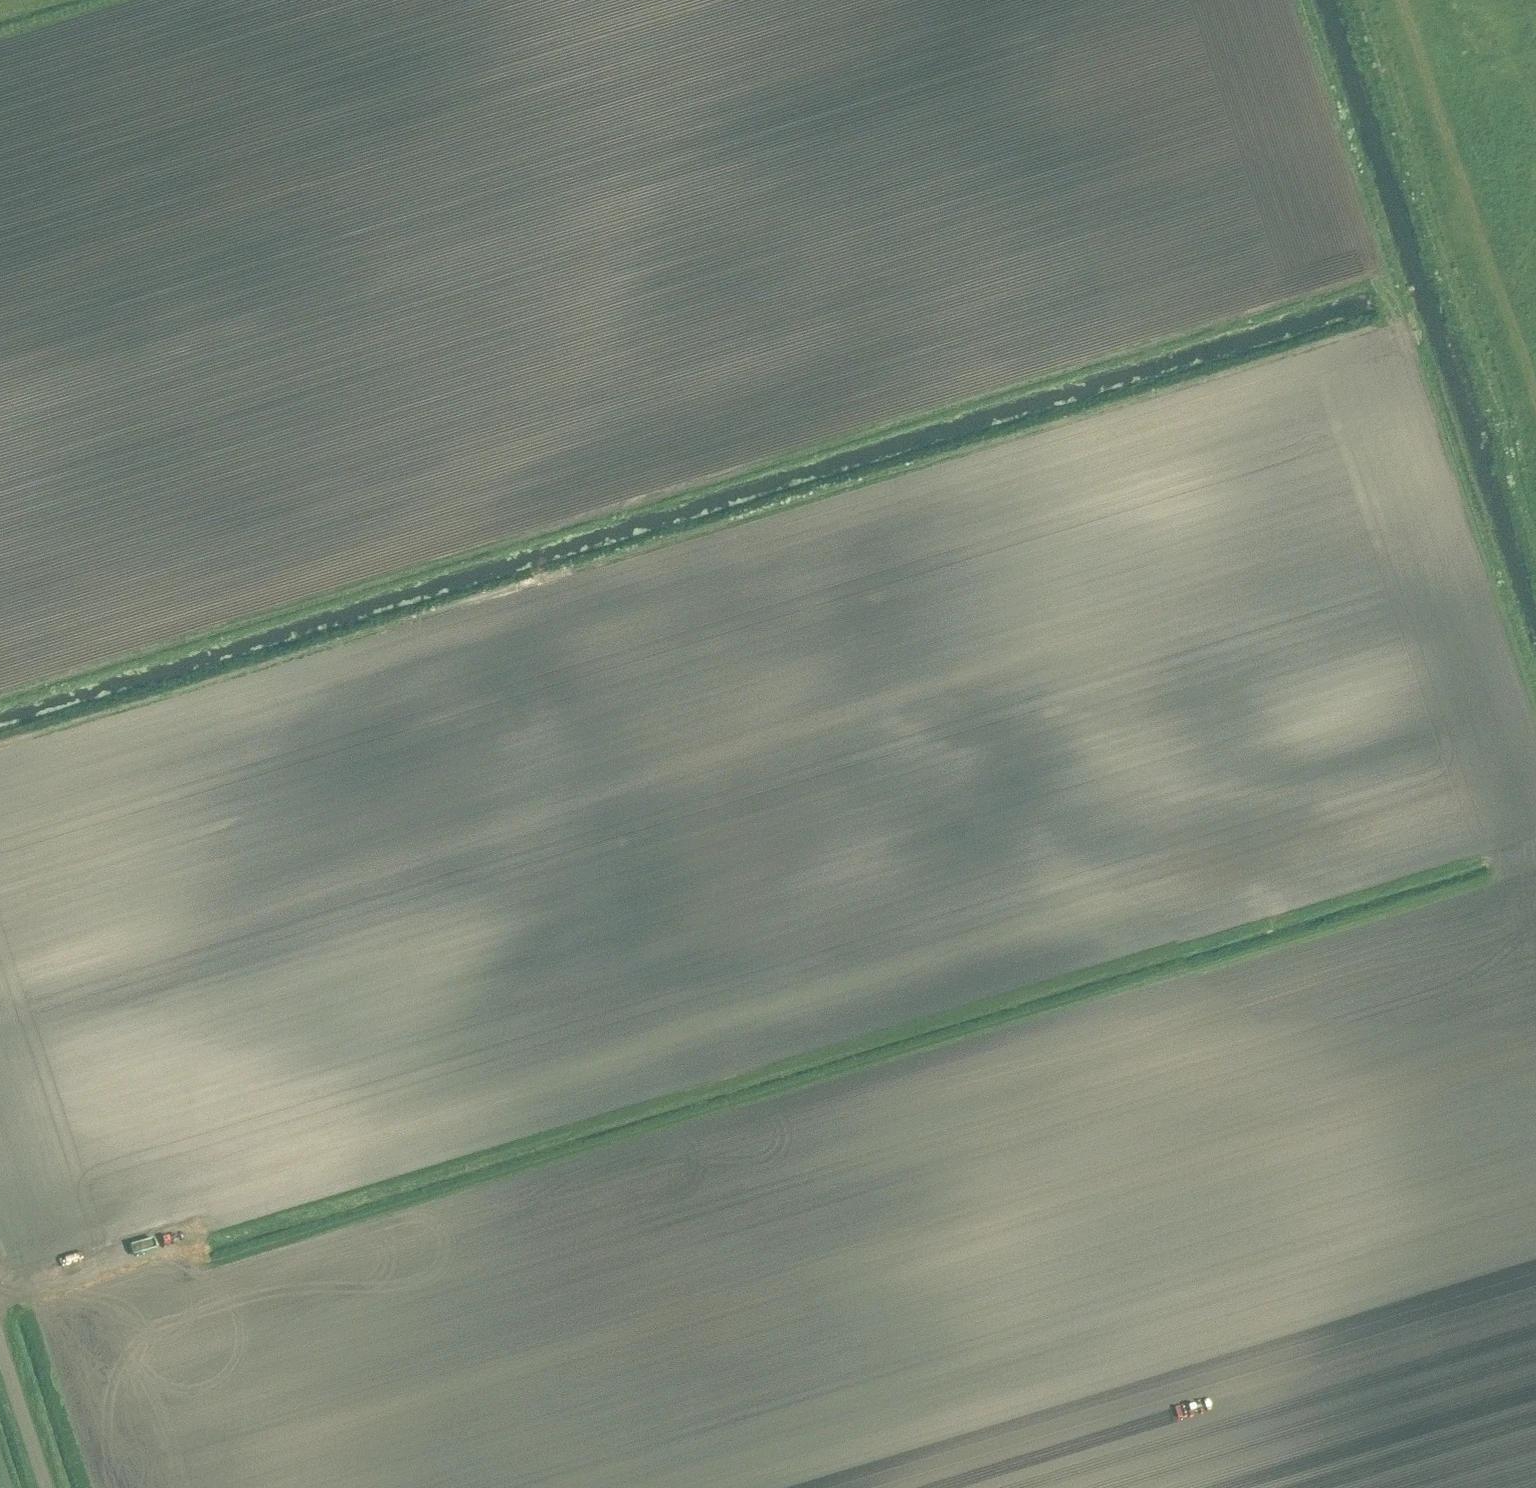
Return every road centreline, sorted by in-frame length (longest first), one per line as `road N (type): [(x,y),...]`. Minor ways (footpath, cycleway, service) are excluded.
road 1 (unclassified): [(45,1487),(0,1351)]

